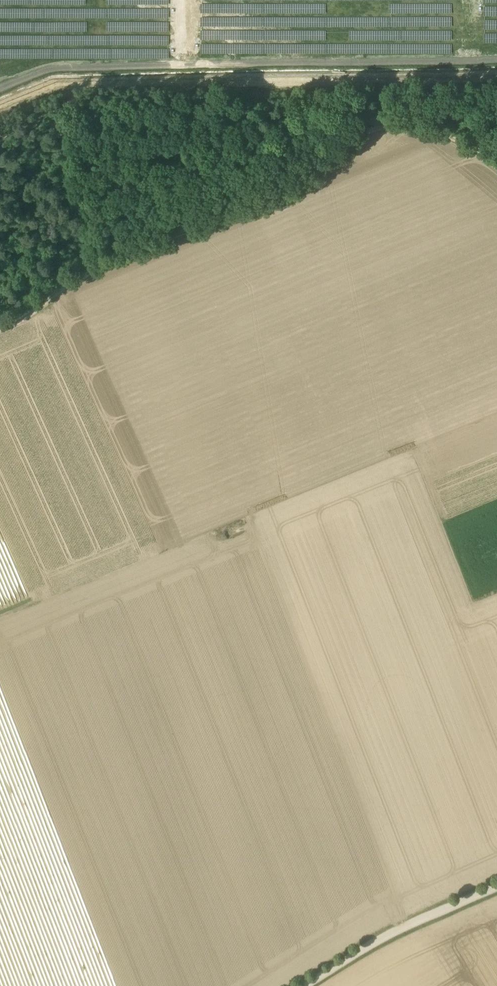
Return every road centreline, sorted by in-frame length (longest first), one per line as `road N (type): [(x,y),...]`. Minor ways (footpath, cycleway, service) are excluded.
road 1 (track): [(496,58),(48,69),(0,89)]
road 2 (track): [(496,162),(416,126),(362,130),(286,194),(85,279)]
road 3 (track): [(308,985),(392,935),(496,888)]

